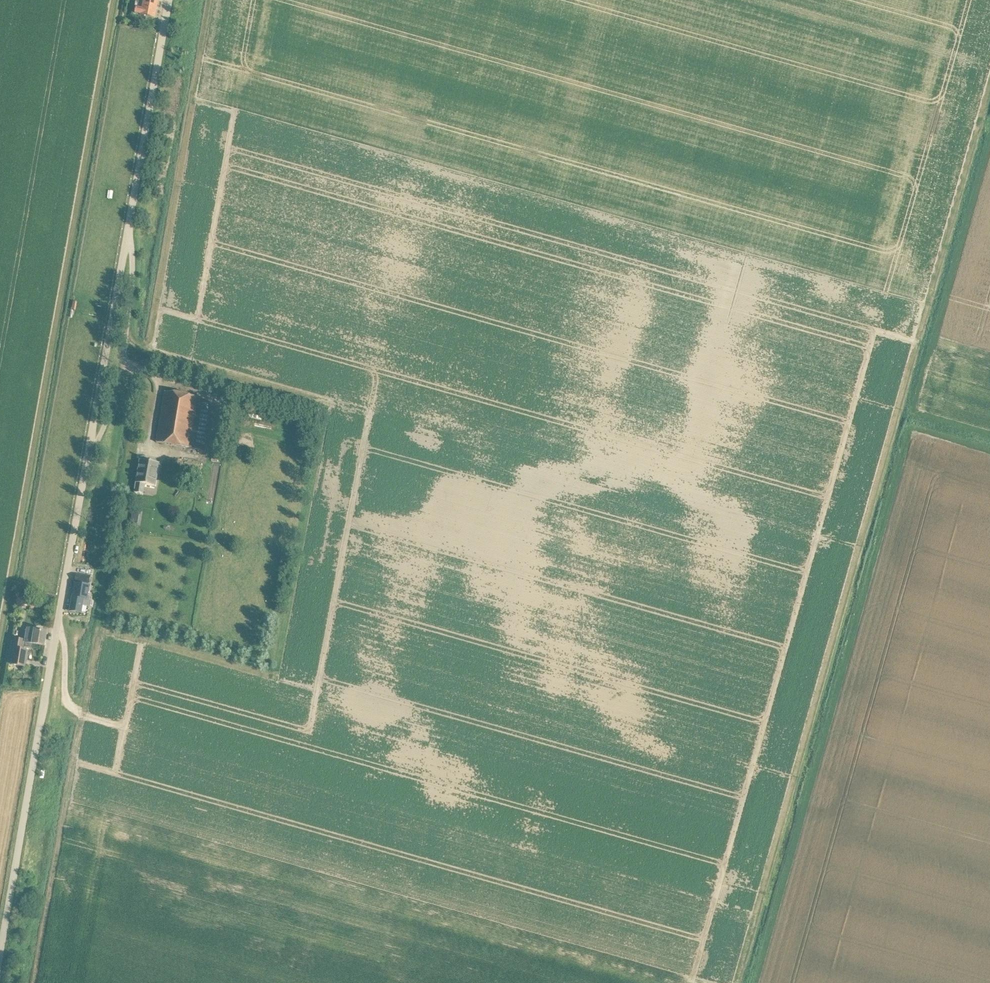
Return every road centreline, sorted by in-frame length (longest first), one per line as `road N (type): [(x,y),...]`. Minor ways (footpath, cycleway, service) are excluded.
road 1 (unclassified): [(0,962),(170,0)]
road 2 (track): [(109,408),(131,367),(122,354),(131,290)]

